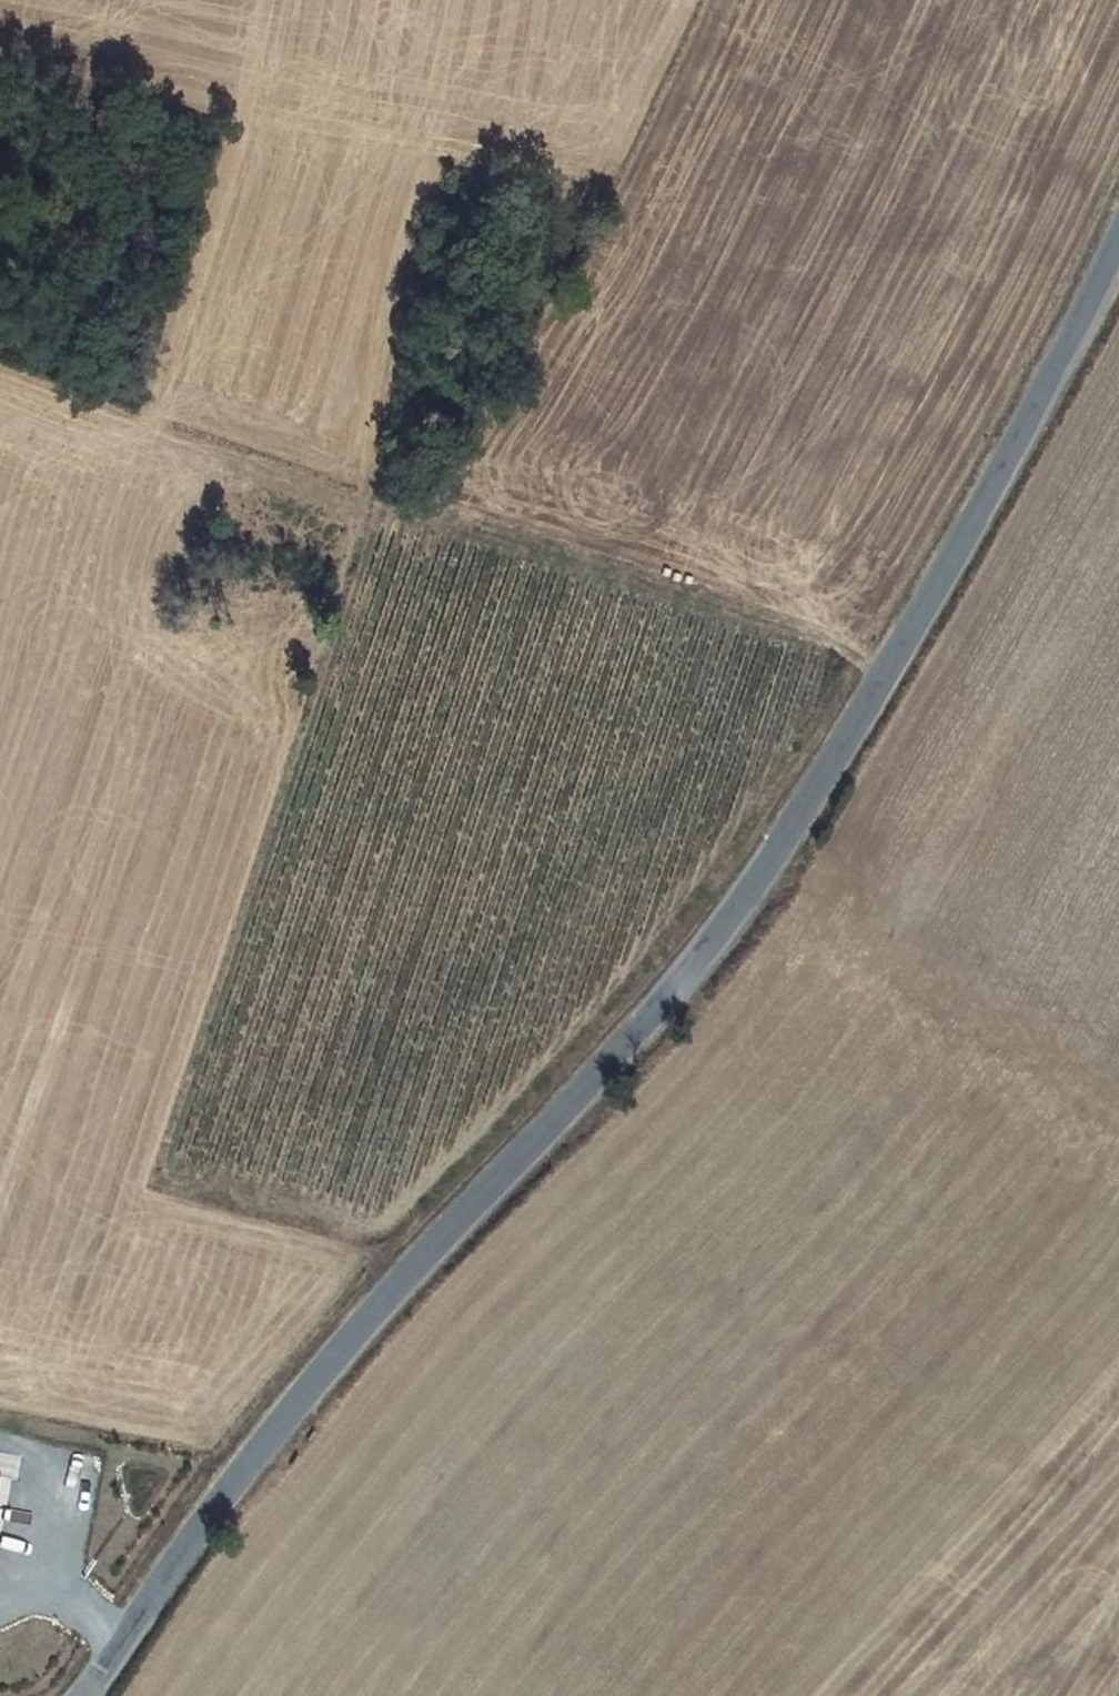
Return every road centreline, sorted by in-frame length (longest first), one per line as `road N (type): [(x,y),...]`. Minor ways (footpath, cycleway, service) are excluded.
road 1 (unclassified): [(1118,241),(1011,474),(707,947),(249,1458),(81,1695)]

